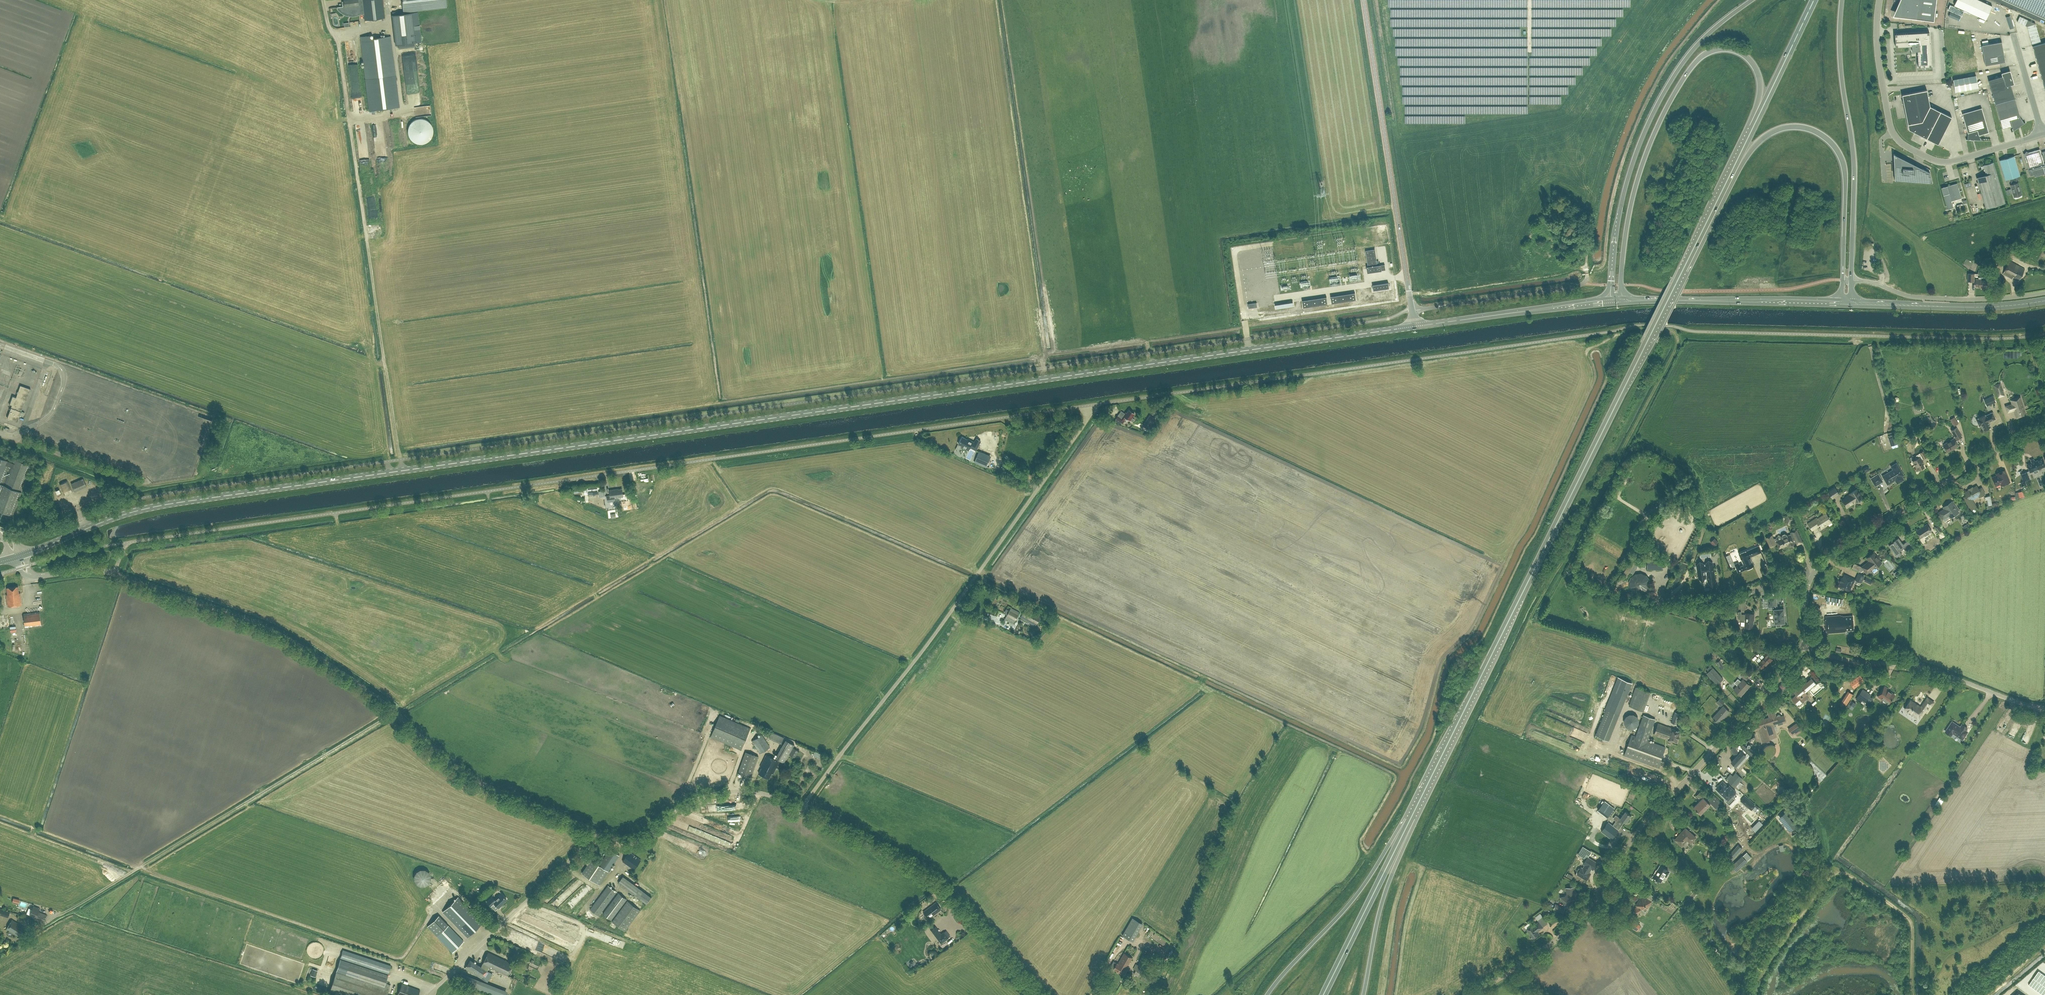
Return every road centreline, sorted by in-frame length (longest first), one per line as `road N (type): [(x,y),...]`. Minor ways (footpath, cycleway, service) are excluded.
road 1 (primary): [(17,557),(177,502),(1415,327)]
road 2 (trunk): [(1411,817),(1683,269)]
road 3 (unclassified): [(113,573),(126,542),(693,462)]
road 4 (unclassified): [(594,830),(470,777),(377,696),(284,635),(113,573)]
road 5 (unclassified): [(800,809),(1096,405)]
road 6 (unclassified): [(1803,645),(1638,830),(1585,913),(1469,994)]
road 7 (track): [(323,0),(338,44),(402,469)]
road 8 (track): [(1530,618),(1678,341),(1670,329),(1634,329),(1586,356)]
road 9 (trunk): [(1622,300),(1626,229),(1646,155),(1702,56),(1732,50),(1753,63),(1760,83),(1753,128)]
road 10 (trunk): [(1683,269),(1746,157),(1770,134),(1797,127),(1827,140),(1844,167),(1843,280)]
road 11 (trunk): [(1752,0),(1704,38),(1657,104),(1618,216),(1610,301)]
road 12 (track): [(140,867),(398,958),(437,910)]
road 13 (tertiary): [(1412,309),(1364,0)]
road 14 (unclassified): [(1036,994),(939,887),(800,809)]
road 15 (unclassified): [(2044,133),(1943,162),(1905,146),(1888,120),(1879,0)]
road 16 (trunk): [(1851,279),(1855,175),(1842,0)]
road 17 (unclassified): [(2044,433),(1984,457),(1830,557),(1810,580)]
road 18 (unclassified): [(2044,707),(1928,668),(1803,645)]
road 19 (unclassified): [(594,830),(427,994)]
road 20 (trunk): [(1410,820),(1265,994)]
road 21 (unclassified): [(594,830),(639,841),(684,804),(729,791),(764,794),(800,809)]
road 22 (primary): [(1415,327),(1610,301)]
road 23 (trunk): [(1323,994),(1410,820)]
road 24 (secondary): [(1850,302),(2044,300)]
road 25 (trunk): [(1363,994),(1376,923),(1411,817)]
road 26 (unclassified): [(916,429),(1096,405)]
road 27 (unclassified): [(1584,284),(1412,309)]
road 28 (primary): [(1842,302),(1679,300)]
road 29 (trunk): [(1683,269),(1753,128)]
road 30 (residential): [(1898,293),(1970,299),(2044,293)]
road 31 (trunk): [(1753,128),(1813,0)]

